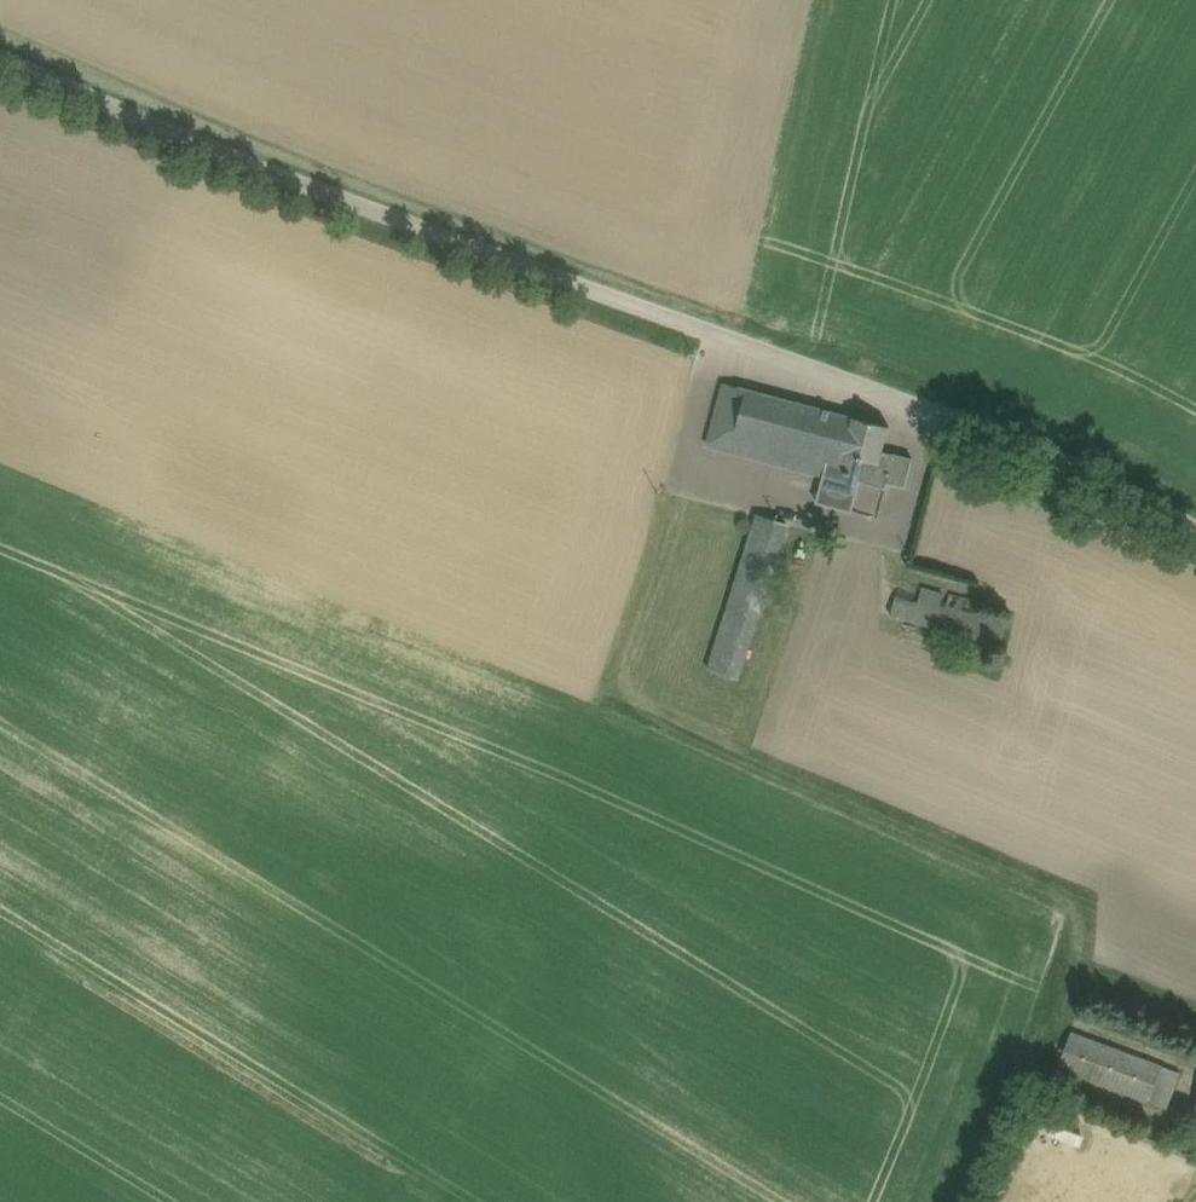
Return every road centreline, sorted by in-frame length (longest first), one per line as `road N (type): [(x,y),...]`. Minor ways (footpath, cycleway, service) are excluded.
road 1 (unclassified): [(1195,527),(1120,484),(975,426),(427,230),(0,59)]

